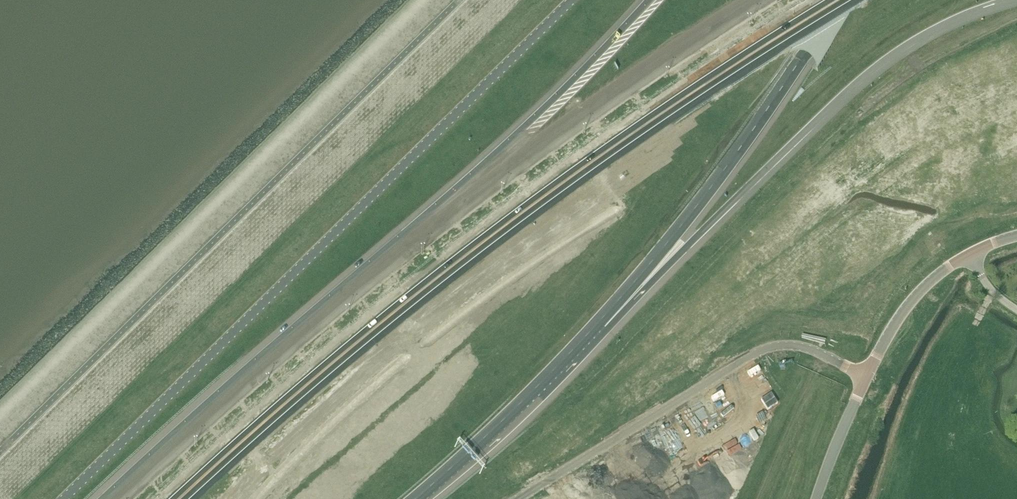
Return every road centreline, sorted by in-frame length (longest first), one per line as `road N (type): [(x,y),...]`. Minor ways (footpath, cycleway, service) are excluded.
road 1 (motorway): [(178,498),(477,246),(838,0)]
road 2 (unclassified): [(65,498),(577,0)]
road 3 (motorway): [(761,0),(495,180),(290,343)]
road 4 (motorway): [(600,320),(878,64),(937,27),(1006,0)]
road 5 (motorway): [(649,0),(290,343)]
road 6 (motorway): [(600,320),(712,185),(838,0)]
road 7 (unclassified): [(516,498),(766,349),(802,346),(867,377)]
road 8 (motorway): [(415,498),(600,320)]
road 9 (motorway): [(290,343),(120,498)]
road 10 (tertiary): [(867,377),(914,299),(970,254)]
road 11 (tertiary): [(817,498),(867,377)]

